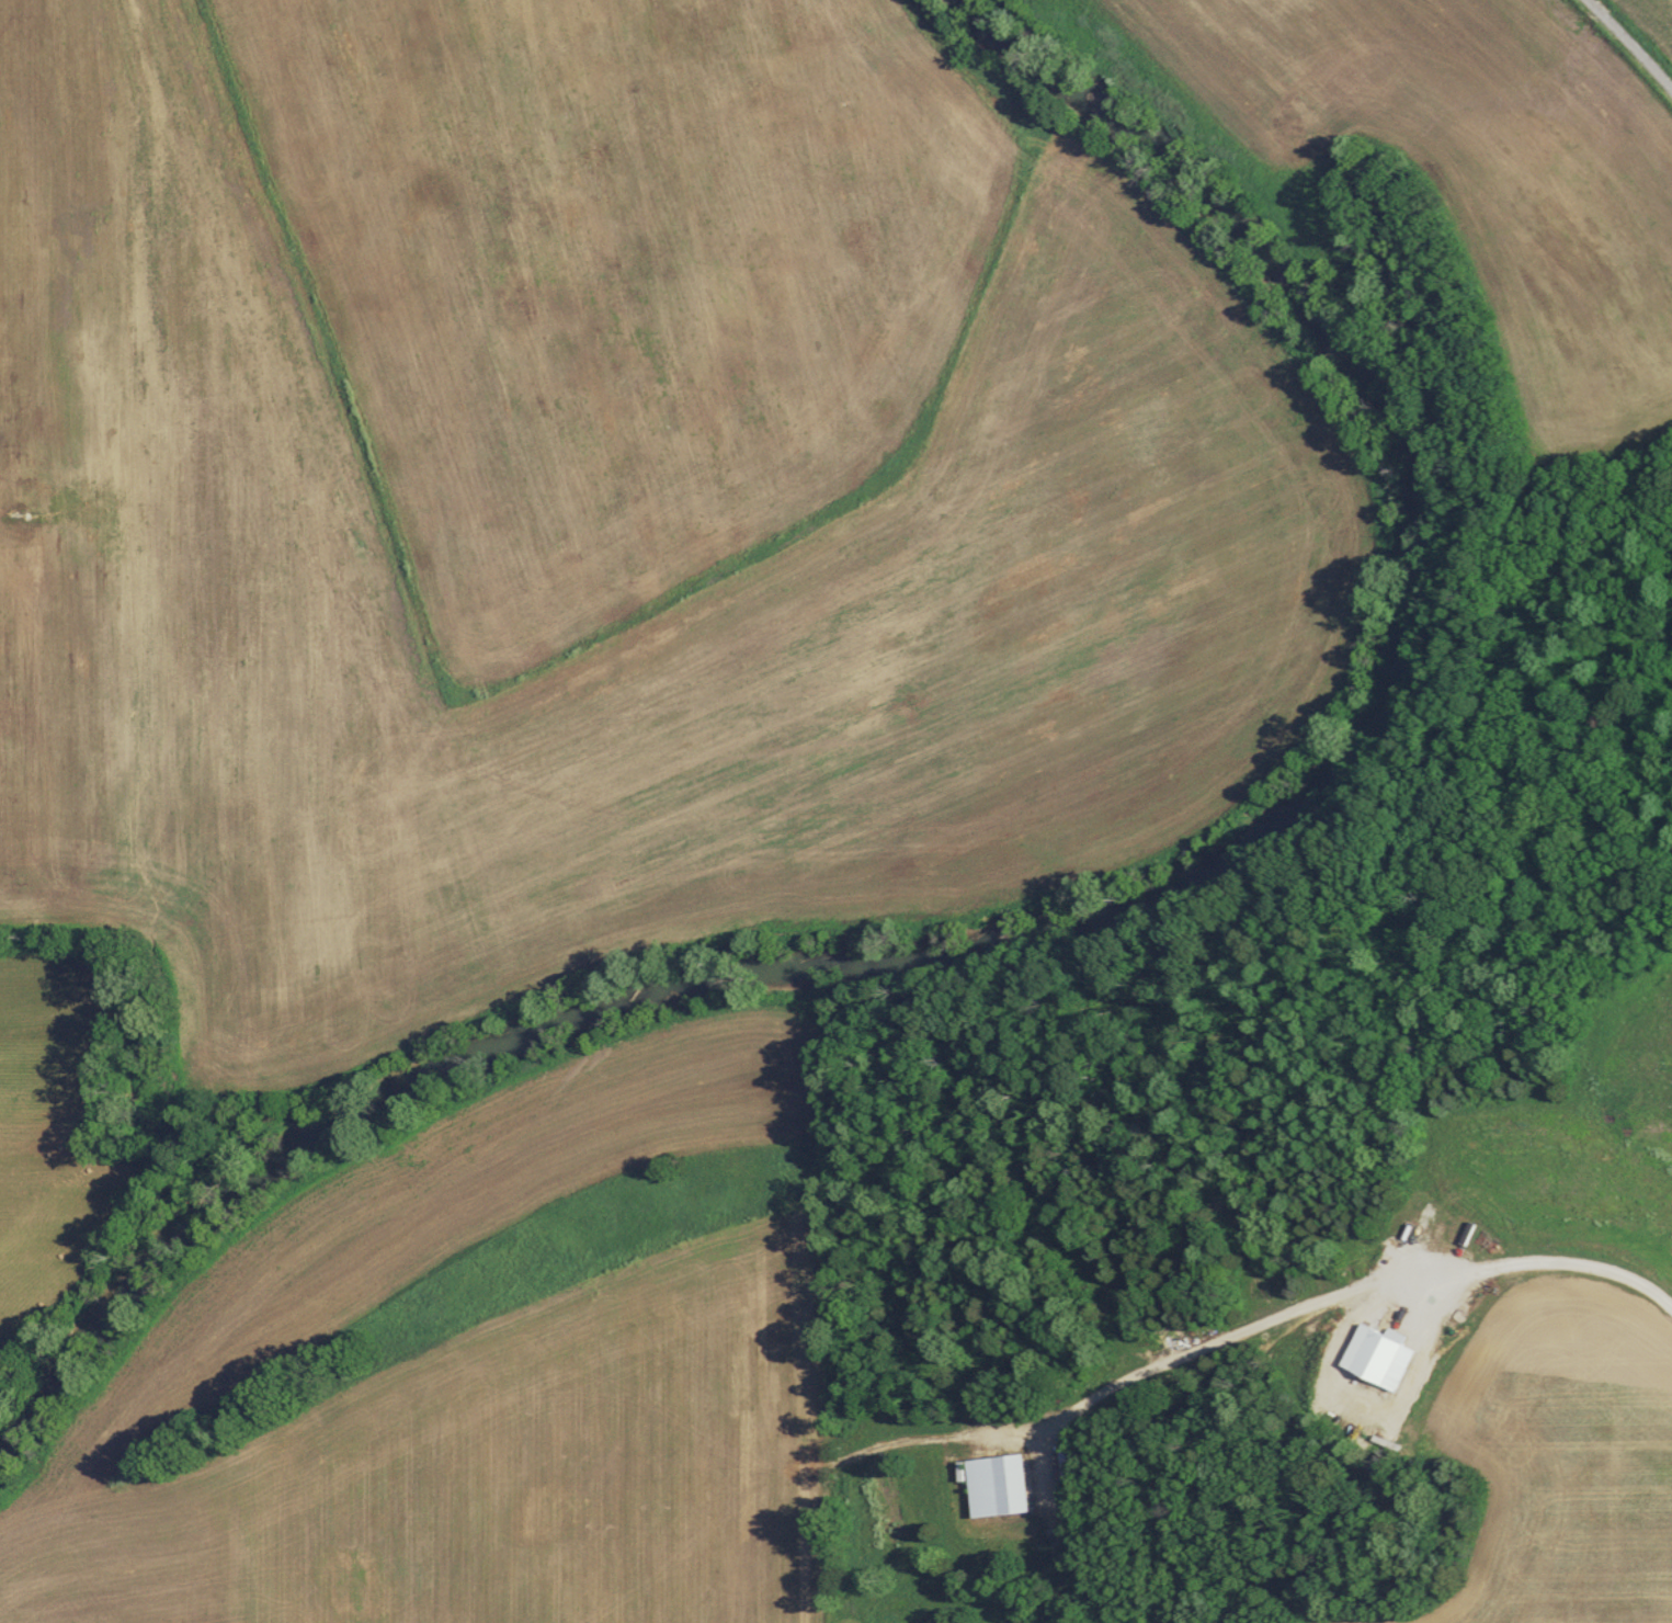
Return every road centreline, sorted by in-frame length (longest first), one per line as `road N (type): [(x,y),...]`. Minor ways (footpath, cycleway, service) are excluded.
road 1 (residential): [(1671,1313),(1630,1281),(1535,1264),(1435,1284),(1411,1308)]
road 2 (residential): [(1671,90),(1586,0)]

